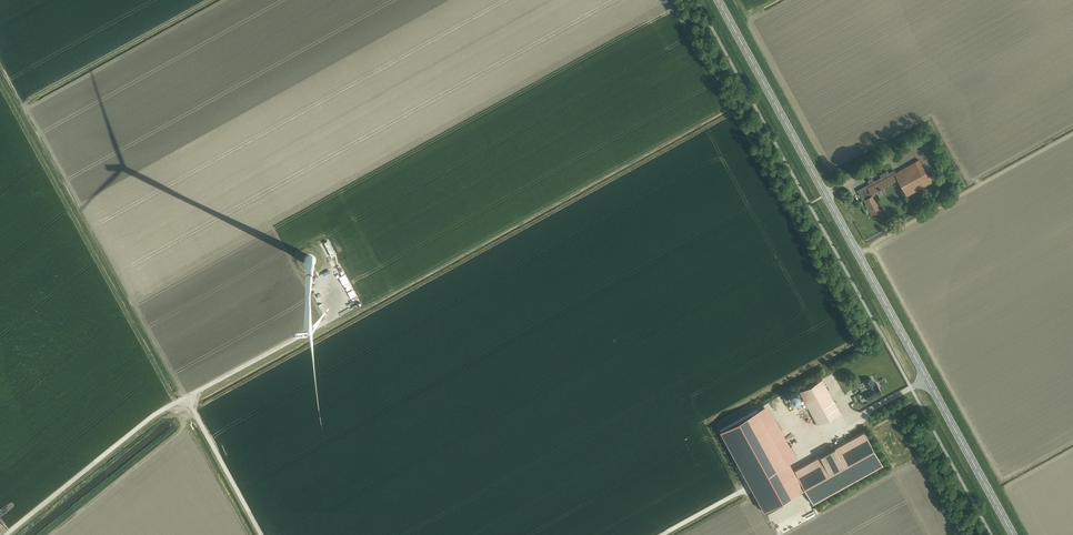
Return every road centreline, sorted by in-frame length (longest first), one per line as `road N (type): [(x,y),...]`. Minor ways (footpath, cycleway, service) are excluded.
road 1 (secondary): [(1013,534),(712,0)]

